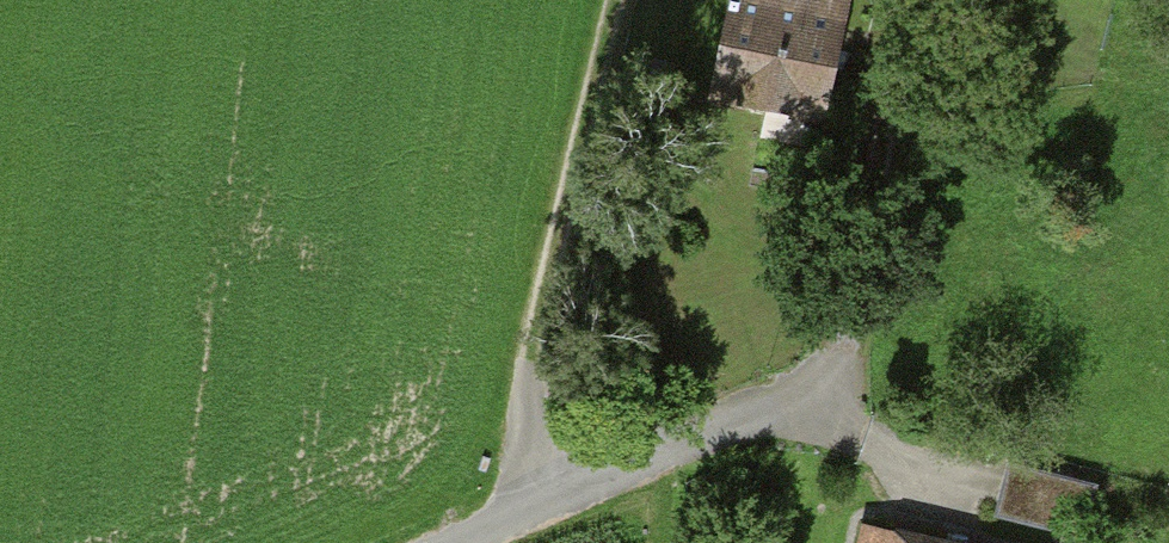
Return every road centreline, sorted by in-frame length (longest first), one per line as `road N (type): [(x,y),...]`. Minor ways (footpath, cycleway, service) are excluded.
road 1 (track): [(614,0),(547,498)]
road 2 (track): [(441,542),(838,373)]
road 3 (track): [(907,0),(838,373)]

